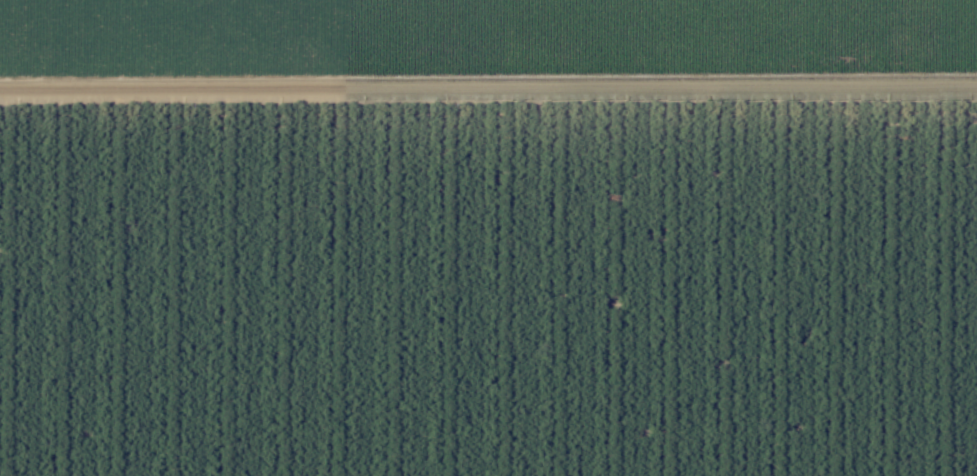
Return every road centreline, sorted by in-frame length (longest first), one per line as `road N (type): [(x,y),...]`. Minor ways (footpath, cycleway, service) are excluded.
road 1 (residential): [(976,96),(0,97)]

